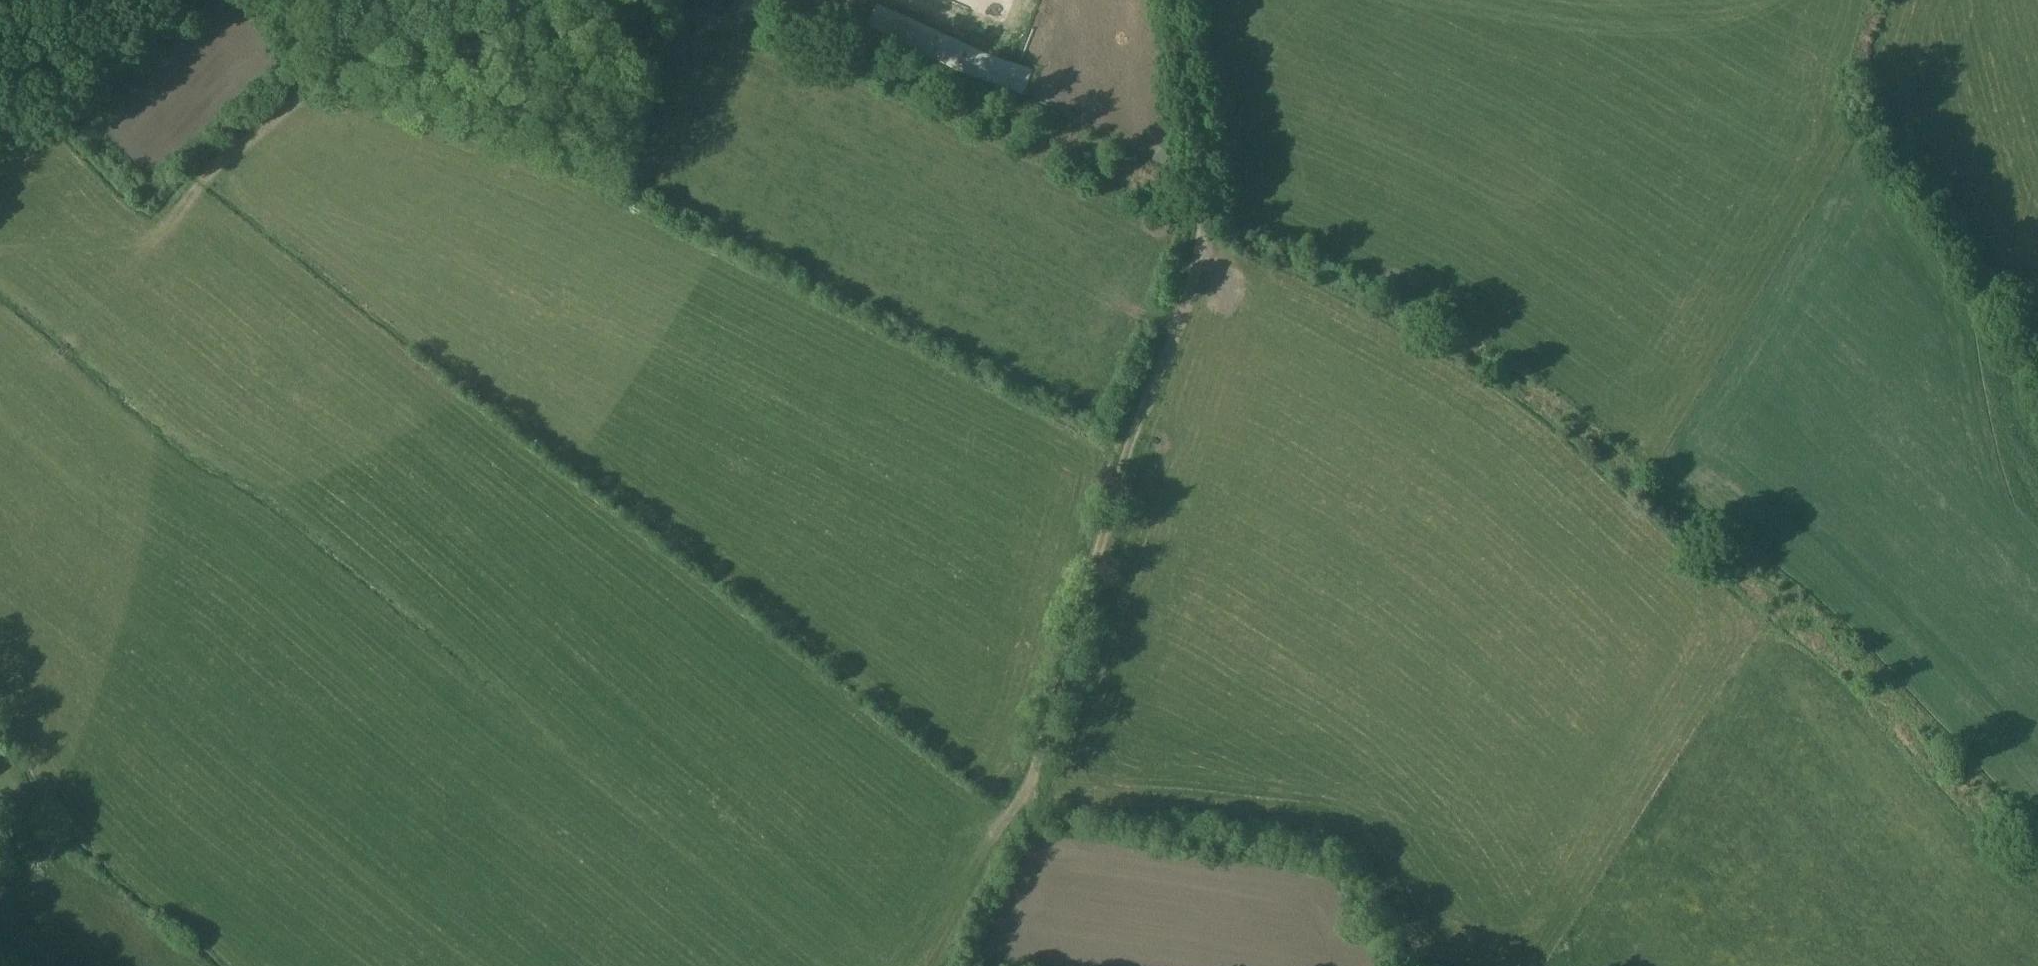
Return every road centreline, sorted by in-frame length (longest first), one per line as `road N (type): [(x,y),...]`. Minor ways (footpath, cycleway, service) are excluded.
road 1 (track): [(1026,808),(1118,480),(1208,259),(1173,0)]
road 2 (track): [(636,0),(617,32),(348,57),(244,57)]
road 3 (track): [(155,243),(224,166),(348,57)]
road 4 (track): [(155,243),(0,256)]

